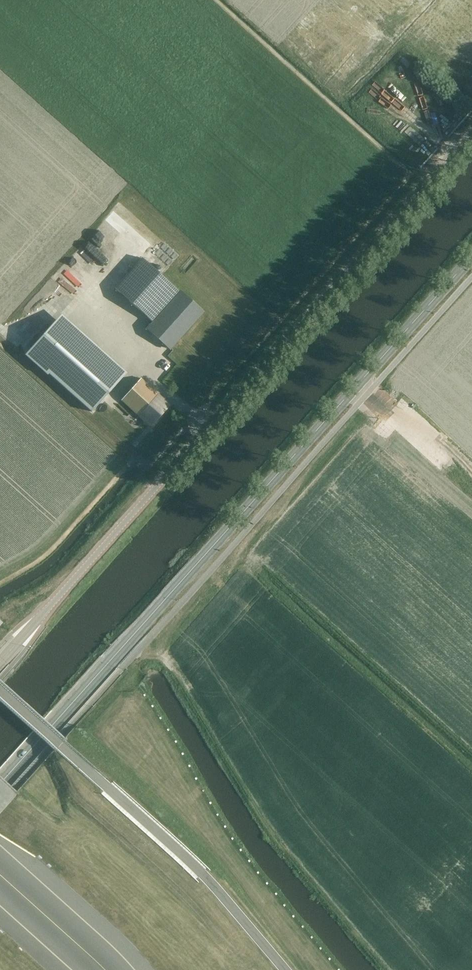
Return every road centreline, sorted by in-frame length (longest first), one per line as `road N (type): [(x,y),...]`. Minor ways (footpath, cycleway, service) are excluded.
road 1 (tertiary): [(0,662),(471,132)]
road 2 (secondary): [(0,783),(471,258)]

